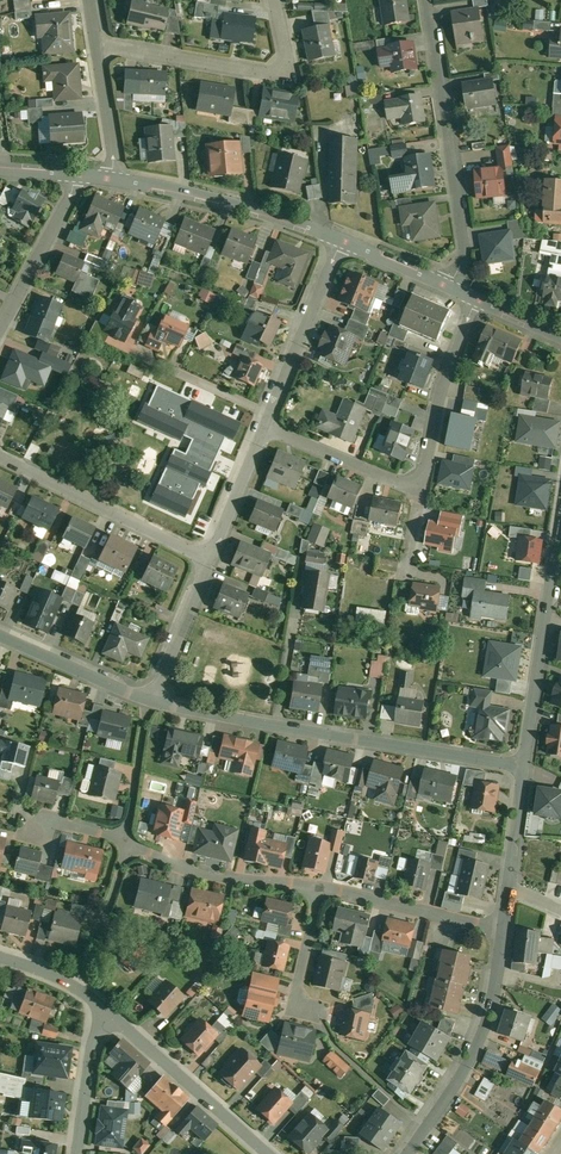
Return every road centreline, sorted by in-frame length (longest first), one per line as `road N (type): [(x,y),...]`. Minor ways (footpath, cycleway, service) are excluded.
road 1 (residential): [(523,767),(149,700)]
road 2 (residential): [(263,424),(405,483),(417,480),(475,300)]
road 3 (residential): [(451,289),(463,240),(425,0)]
road 4 (residential): [(320,889),(206,874),(105,832),(42,819)]
road 5 (residential): [(98,45),(270,74),(287,56),(275,0)]
road 6 (residential): [(523,767),(560,516)]
road 7 (residential): [(409,1153),(483,1034),(505,930)]
road 8 (residential): [(341,240),(112,179)]
road 9 (residential): [(0,458),(208,561)]
road 10 (residential): [(106,1010),(264,1153)]
road 11 (residential): [(263,424),(341,240)]
road 12 (residential): [(505,930),(320,889)]
road 13 (residential): [(0,330),(75,175)]
road 14 (residential): [(149,700),(0,635)]
road 15 (residential): [(320,889),(296,994),(328,1031)]
road 16 (residential): [(149,700),(208,561)]
road 17 (residential): [(208,561),(263,424)]
road 18 (residential): [(76,1153),(106,1010)]
road 19 (residential): [(112,179),(98,45)]
road 20 (residential): [(451,289),(341,240)]

